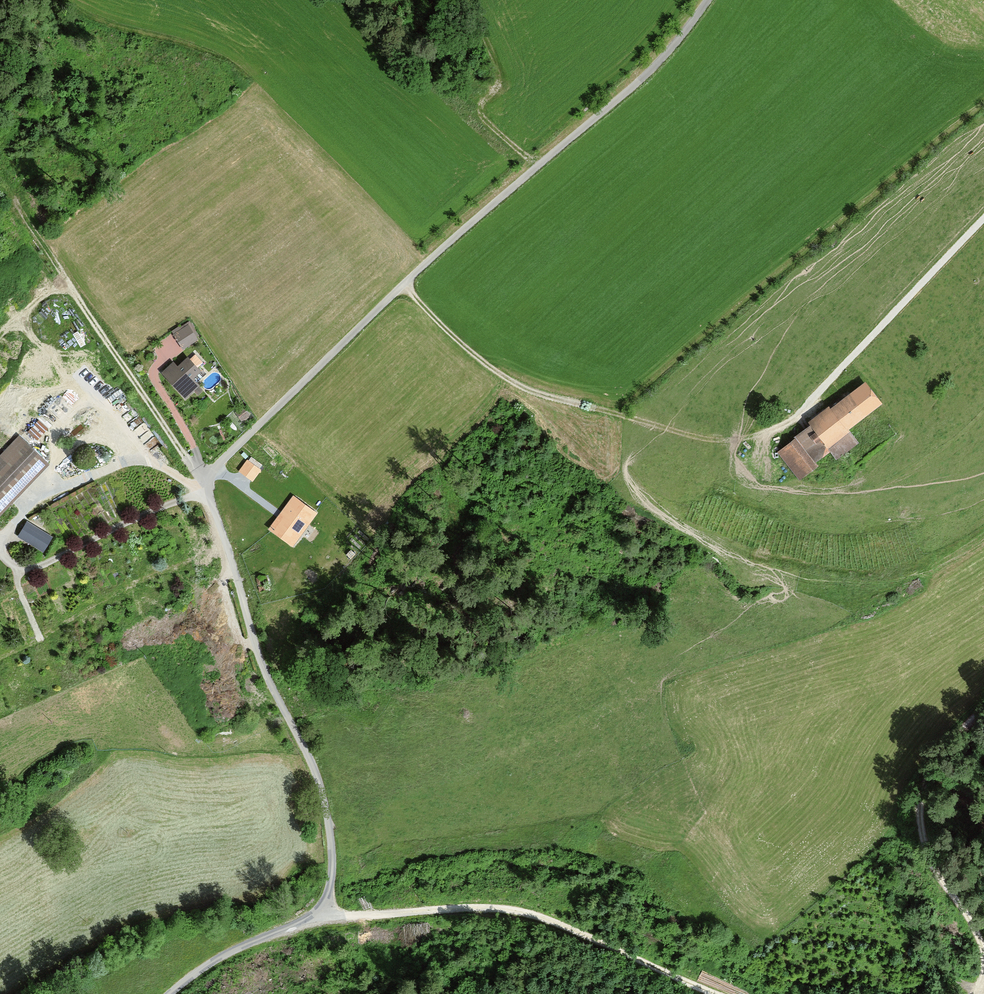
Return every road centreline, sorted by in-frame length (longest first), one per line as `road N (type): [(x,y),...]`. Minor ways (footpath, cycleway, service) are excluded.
road 1 (unclassified): [(163,993),(200,964),(320,915),(332,887),(322,788),(252,640),(210,501),(218,464),(403,285),(641,79),(706,0)]
road 2 (track): [(210,494),(166,469),(125,462),(25,509),(0,551),(25,568),(46,564),(187,497)]
road 3 (track): [(403,285),(520,392),(712,442),(799,420)]
road 4 (track): [(320,915),(441,900),(571,929),(730,993)]
road 5 (track): [(210,494),(13,199)]
road 6 (track): [(983,948),(932,862),(921,816),(940,753),(983,708)]

